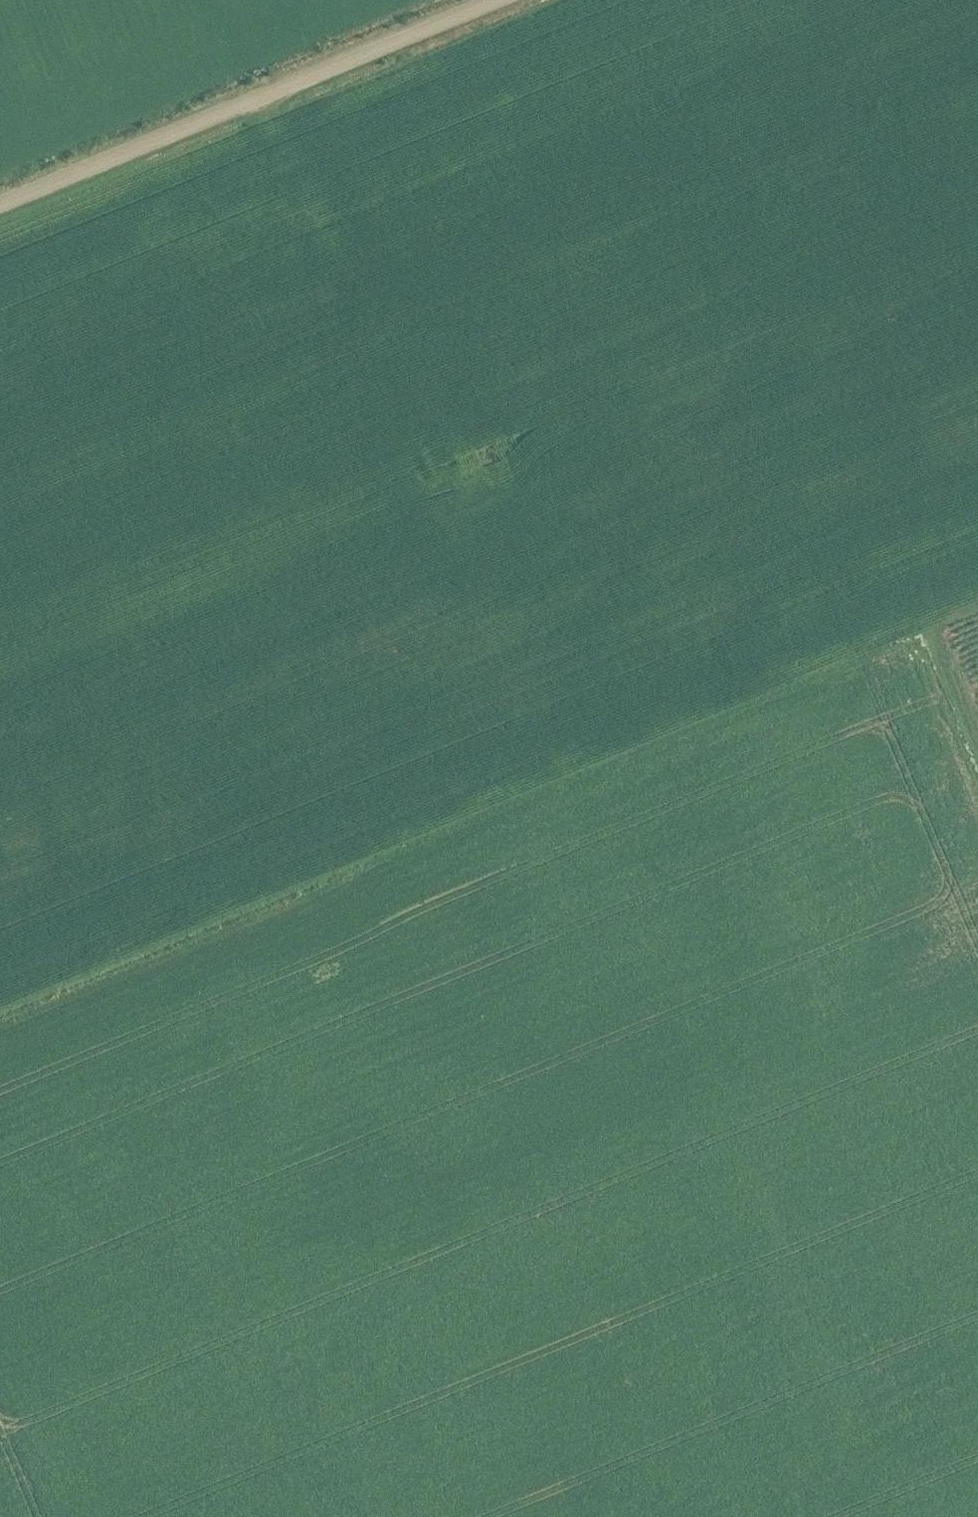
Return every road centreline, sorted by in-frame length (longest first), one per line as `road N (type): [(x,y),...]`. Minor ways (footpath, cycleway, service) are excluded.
road 1 (unclassified): [(0,204),(495,0)]

